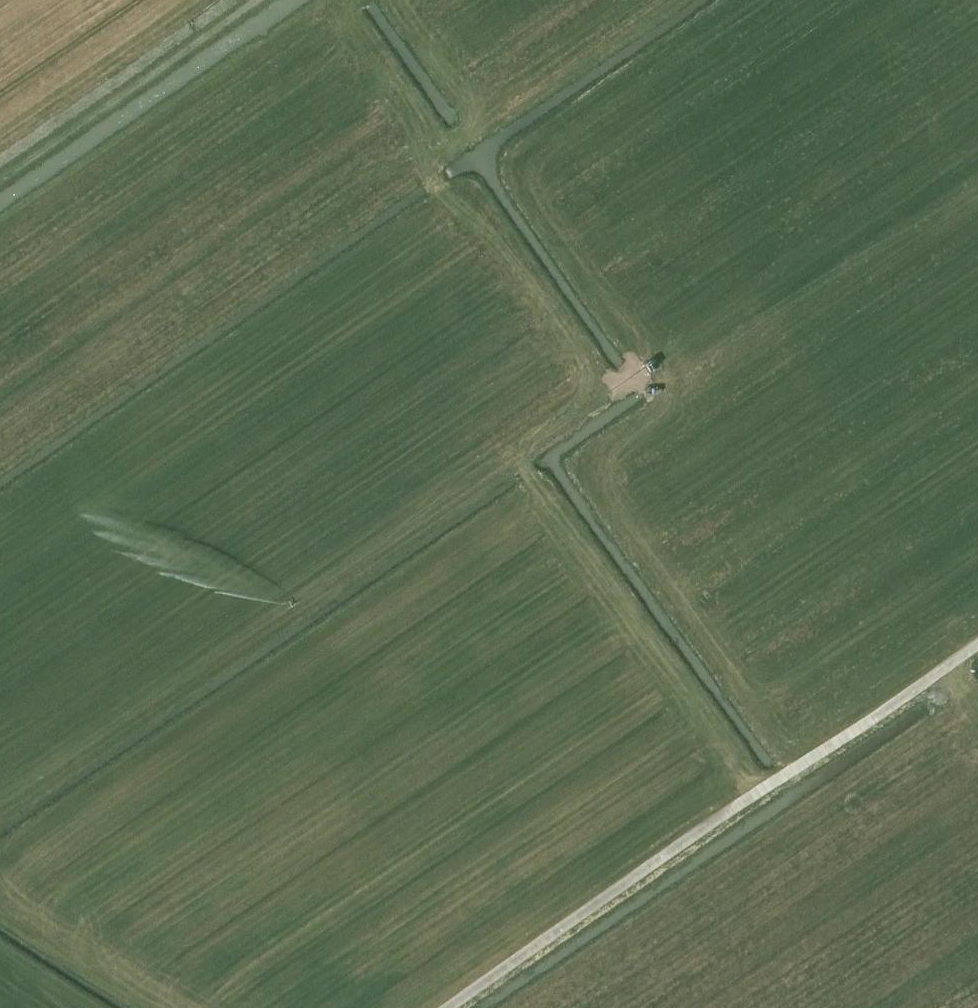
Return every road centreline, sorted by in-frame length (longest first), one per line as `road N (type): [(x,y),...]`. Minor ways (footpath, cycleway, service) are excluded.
road 1 (track): [(451,1007),(977,644)]
road 2 (track): [(0,183),(257,0)]

